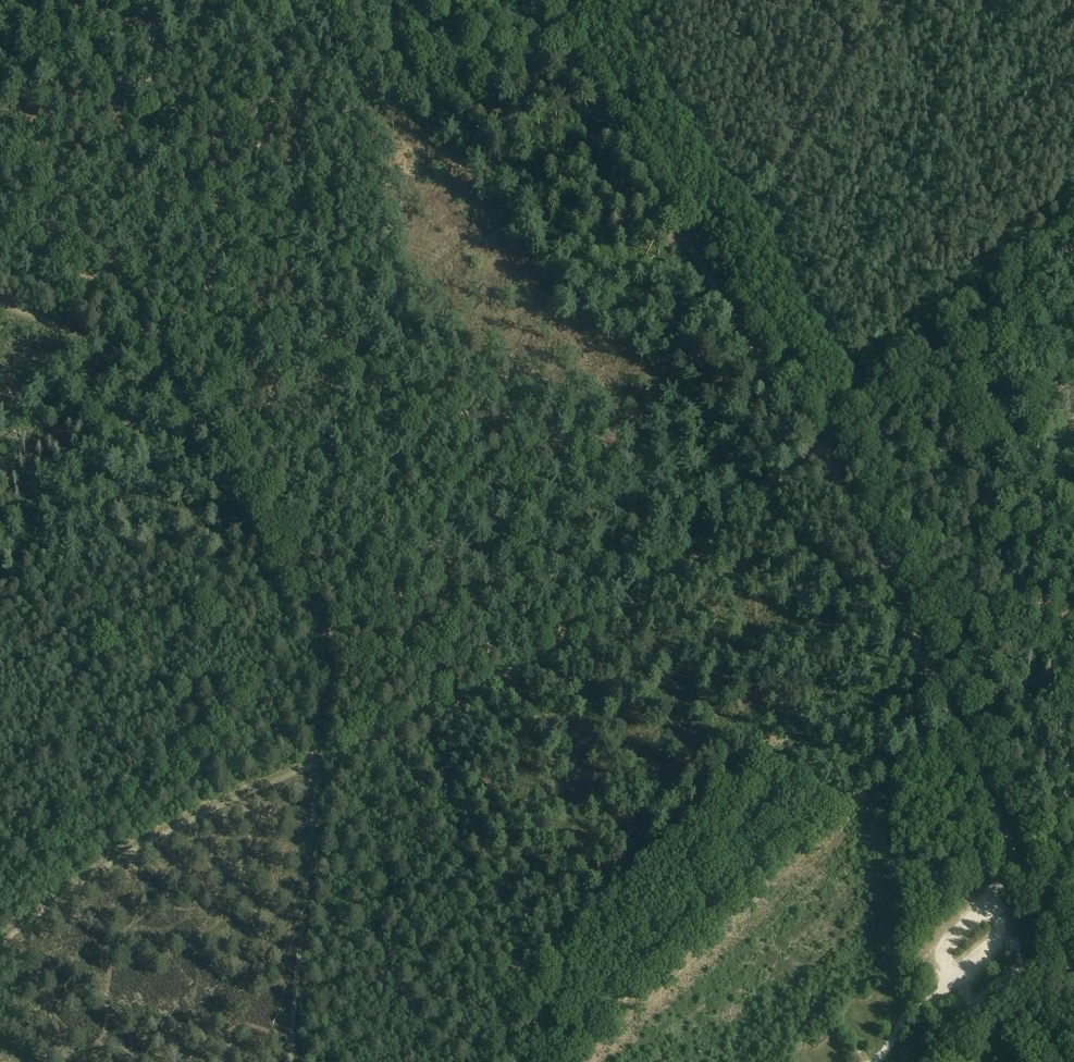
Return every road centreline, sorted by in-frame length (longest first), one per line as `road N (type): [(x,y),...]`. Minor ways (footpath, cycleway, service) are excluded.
road 1 (track): [(534,0),(823,453),(1073,979)]
road 2 (track): [(324,763),(405,729),(630,610),(909,378)]
road 3 (track): [(81,325),(172,399),(276,524),(326,635),(332,666),(324,763)]
road 4 (track): [(0,941),(125,850),(324,763)]
road 5 (track): [(695,254),(752,205),(903,0)]
road 6 (track): [(324,763),(295,1061)]
road 7 (track): [(0,130),(179,0)]
road 8 (track): [(872,1061),(914,1007),(999,938),(992,898)]
road 9 (track): [(909,378),(1073,240)]
road 10 (track): [(1022,866),(941,945),(952,981)]

